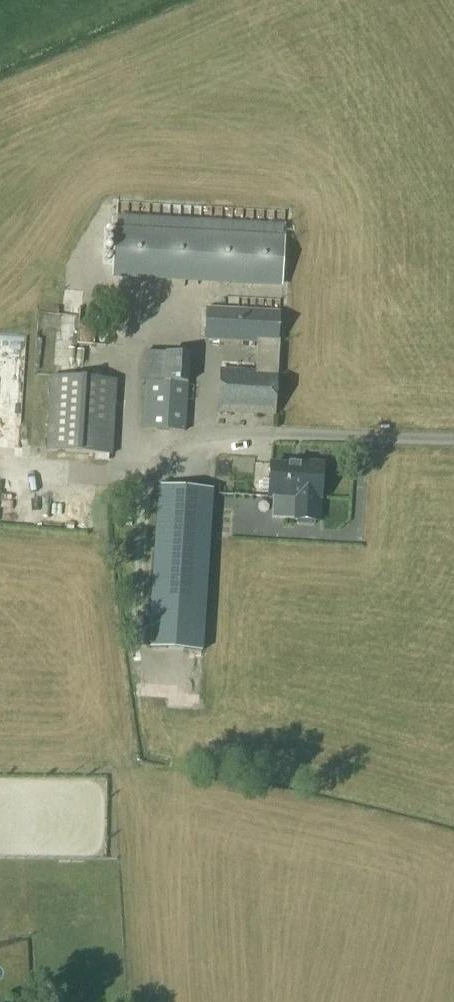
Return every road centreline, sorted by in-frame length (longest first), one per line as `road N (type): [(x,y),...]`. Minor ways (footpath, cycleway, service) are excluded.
road 1 (unclassified): [(453,439),(278,434)]

